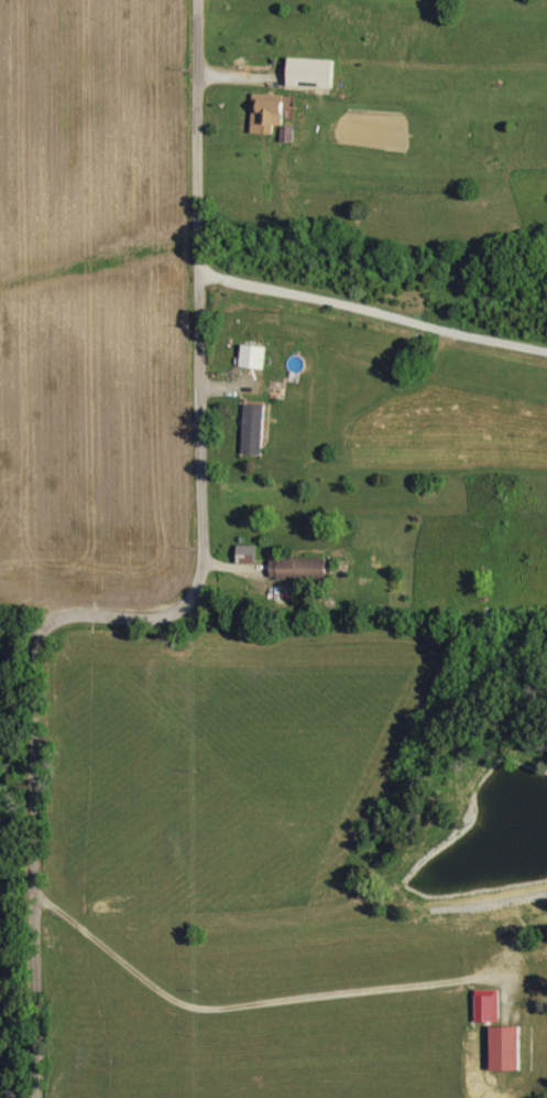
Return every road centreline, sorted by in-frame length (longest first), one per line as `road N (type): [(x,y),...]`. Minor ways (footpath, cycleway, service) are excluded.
road 1 (residential): [(27,1097),(36,642),(53,615),(150,614),(180,606),(195,590),(199,0)]
road 2 (residential): [(30,889),(189,1009),(489,976),(529,958)]
road 3 (residential): [(197,270),(546,350)]

